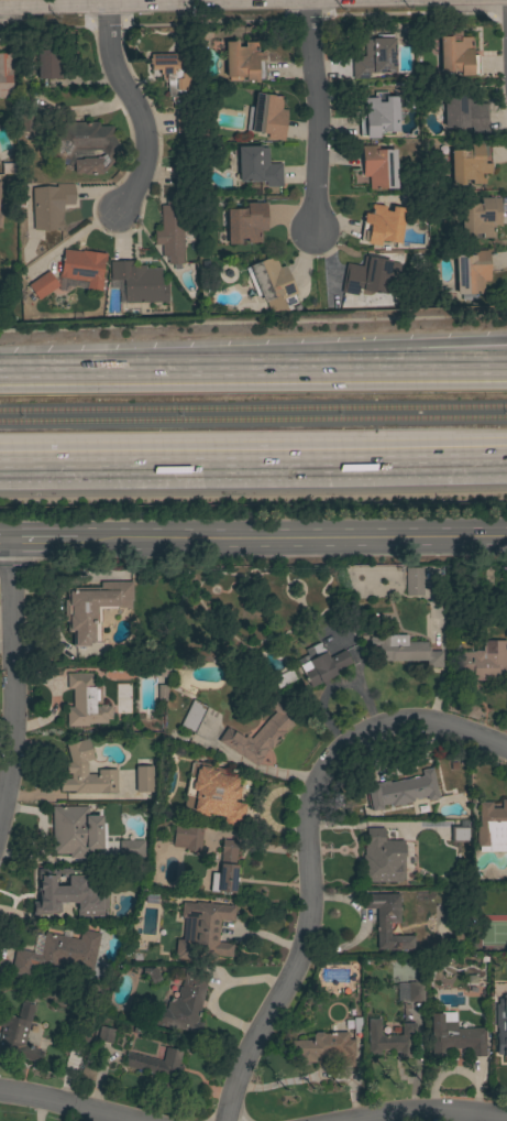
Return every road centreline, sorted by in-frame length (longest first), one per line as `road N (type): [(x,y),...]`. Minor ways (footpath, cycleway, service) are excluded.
road 1 (residential): [(506,748),(414,720),(357,733),(329,754),(306,808),(305,939),(224,1120)]
road 2 (primary): [(0,12),(506,0)]
road 3 (motorway): [(0,456),(506,452)]
road 4 (primary): [(75,542),(506,540)]
road 5 (motorway): [(320,369),(0,376)]
road 6 (residential): [(0,822),(14,700),(9,542)]
road 7 (residential): [(311,233),(308,0)]
road 8 (residential): [(114,215),(137,183),(146,151),(117,78),(107,0)]
road 9 (motorway): [(506,340),(427,344),(320,369)]
road 10 (motorway): [(506,371),(320,369)]
road 11 (residential): [(506,1117),(463,1111),(342,1120)]
road 12 (residential): [(119,1120),(0,1098)]

